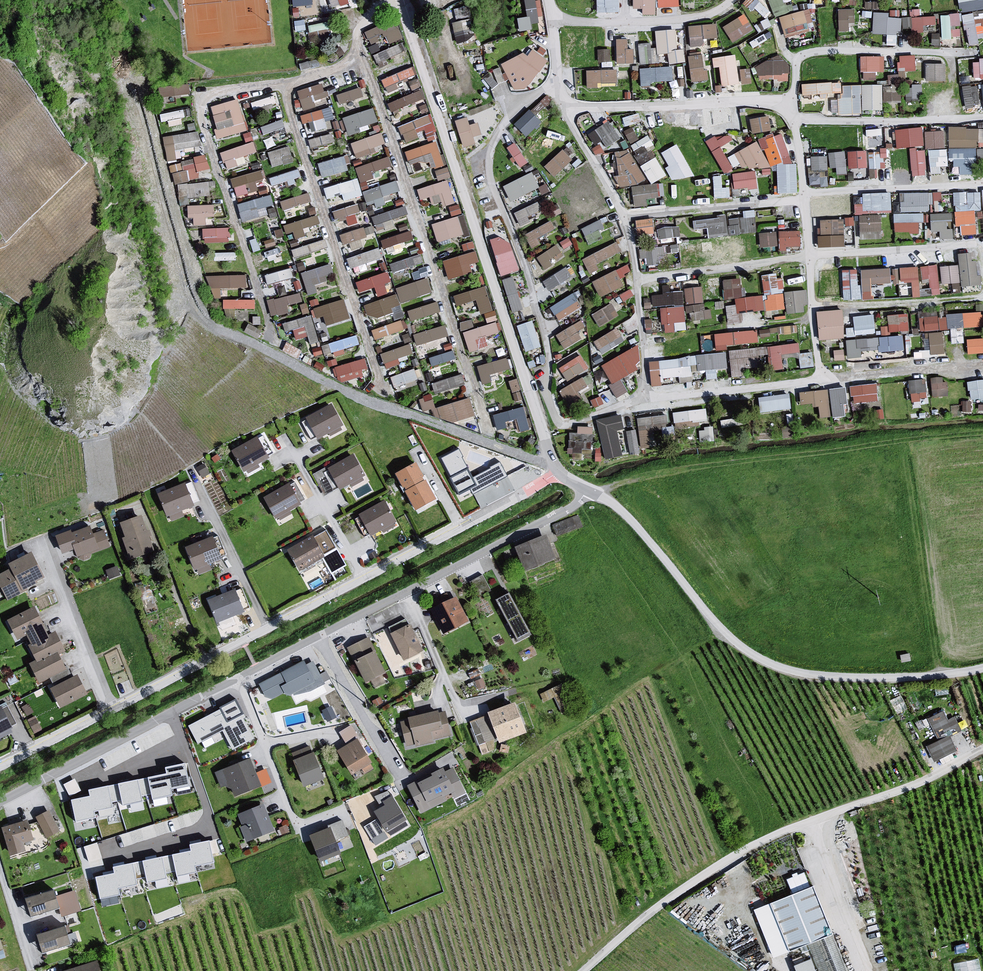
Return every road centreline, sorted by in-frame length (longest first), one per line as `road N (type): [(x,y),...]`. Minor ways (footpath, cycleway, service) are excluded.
road 1 (residential): [(0,766),(560,472)]
road 2 (unclassified): [(560,472),(402,0)]
road 3 (unclassified): [(588,490),(639,529),(728,637),(772,664),(851,677),(982,667)]
road 4 (unclassified): [(982,753),(714,870),(590,970)]
road 5 (residential): [(238,678),(487,555),(588,490)]
road 6 (track): [(552,462),(334,387),(241,337)]
road 7 (residential): [(0,803),(238,678)]
road 8 (residential): [(238,678),(294,820),(343,809)]

